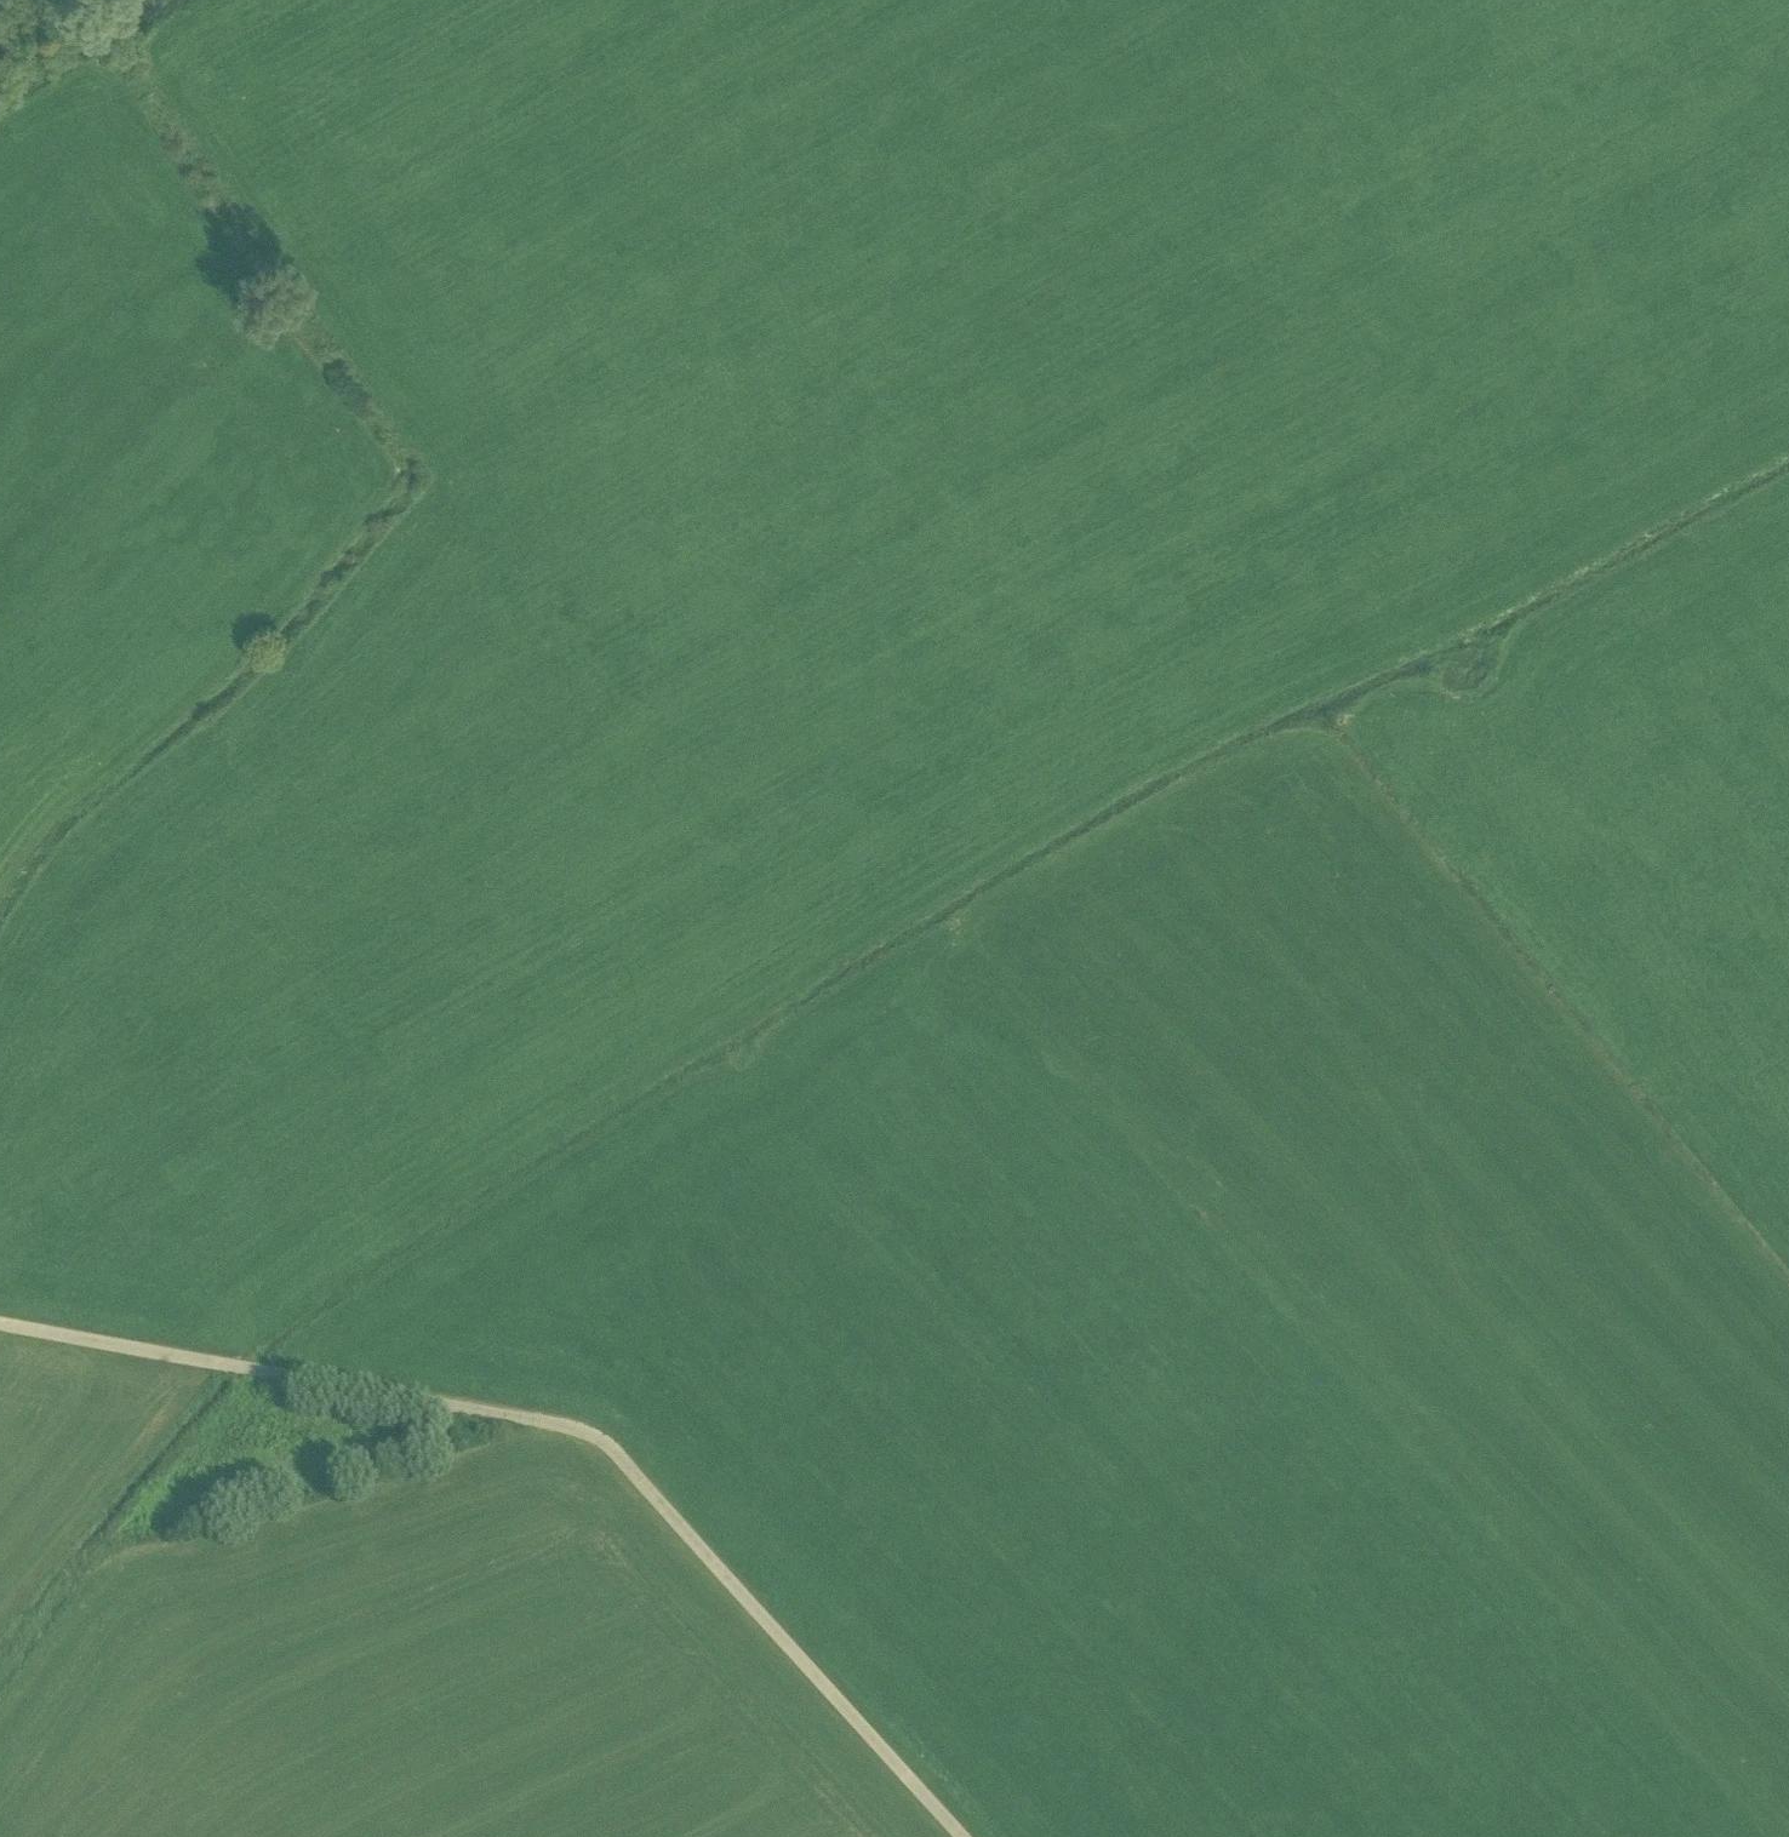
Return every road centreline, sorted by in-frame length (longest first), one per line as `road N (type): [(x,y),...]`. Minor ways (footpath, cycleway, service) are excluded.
road 1 (unclassified): [(954,1836),(602,1448),(525,1411),(0,1328)]

